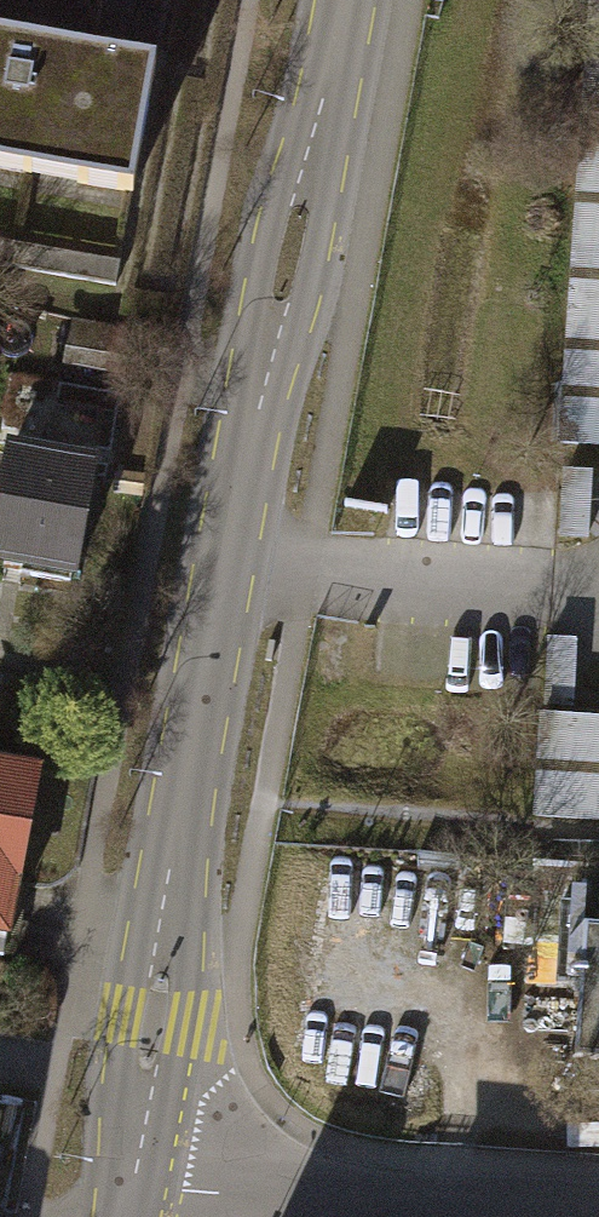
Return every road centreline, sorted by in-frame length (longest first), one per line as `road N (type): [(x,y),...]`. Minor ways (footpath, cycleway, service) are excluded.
road 1 (residential): [(128,1175),(200,673),(334,0)]
road 2 (unclassified): [(568,1216),(128,1175)]

